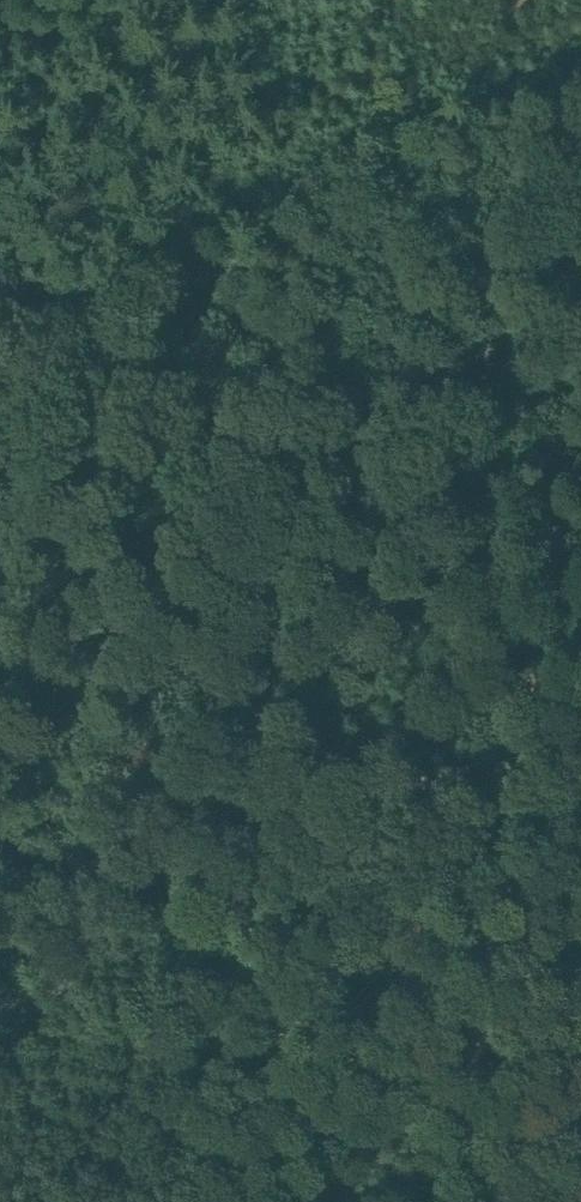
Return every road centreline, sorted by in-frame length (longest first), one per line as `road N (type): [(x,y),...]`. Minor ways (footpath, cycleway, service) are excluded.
road 1 (track): [(0,607),(580,299)]
road 2 (track): [(580,810),(175,957),(0,1003)]

